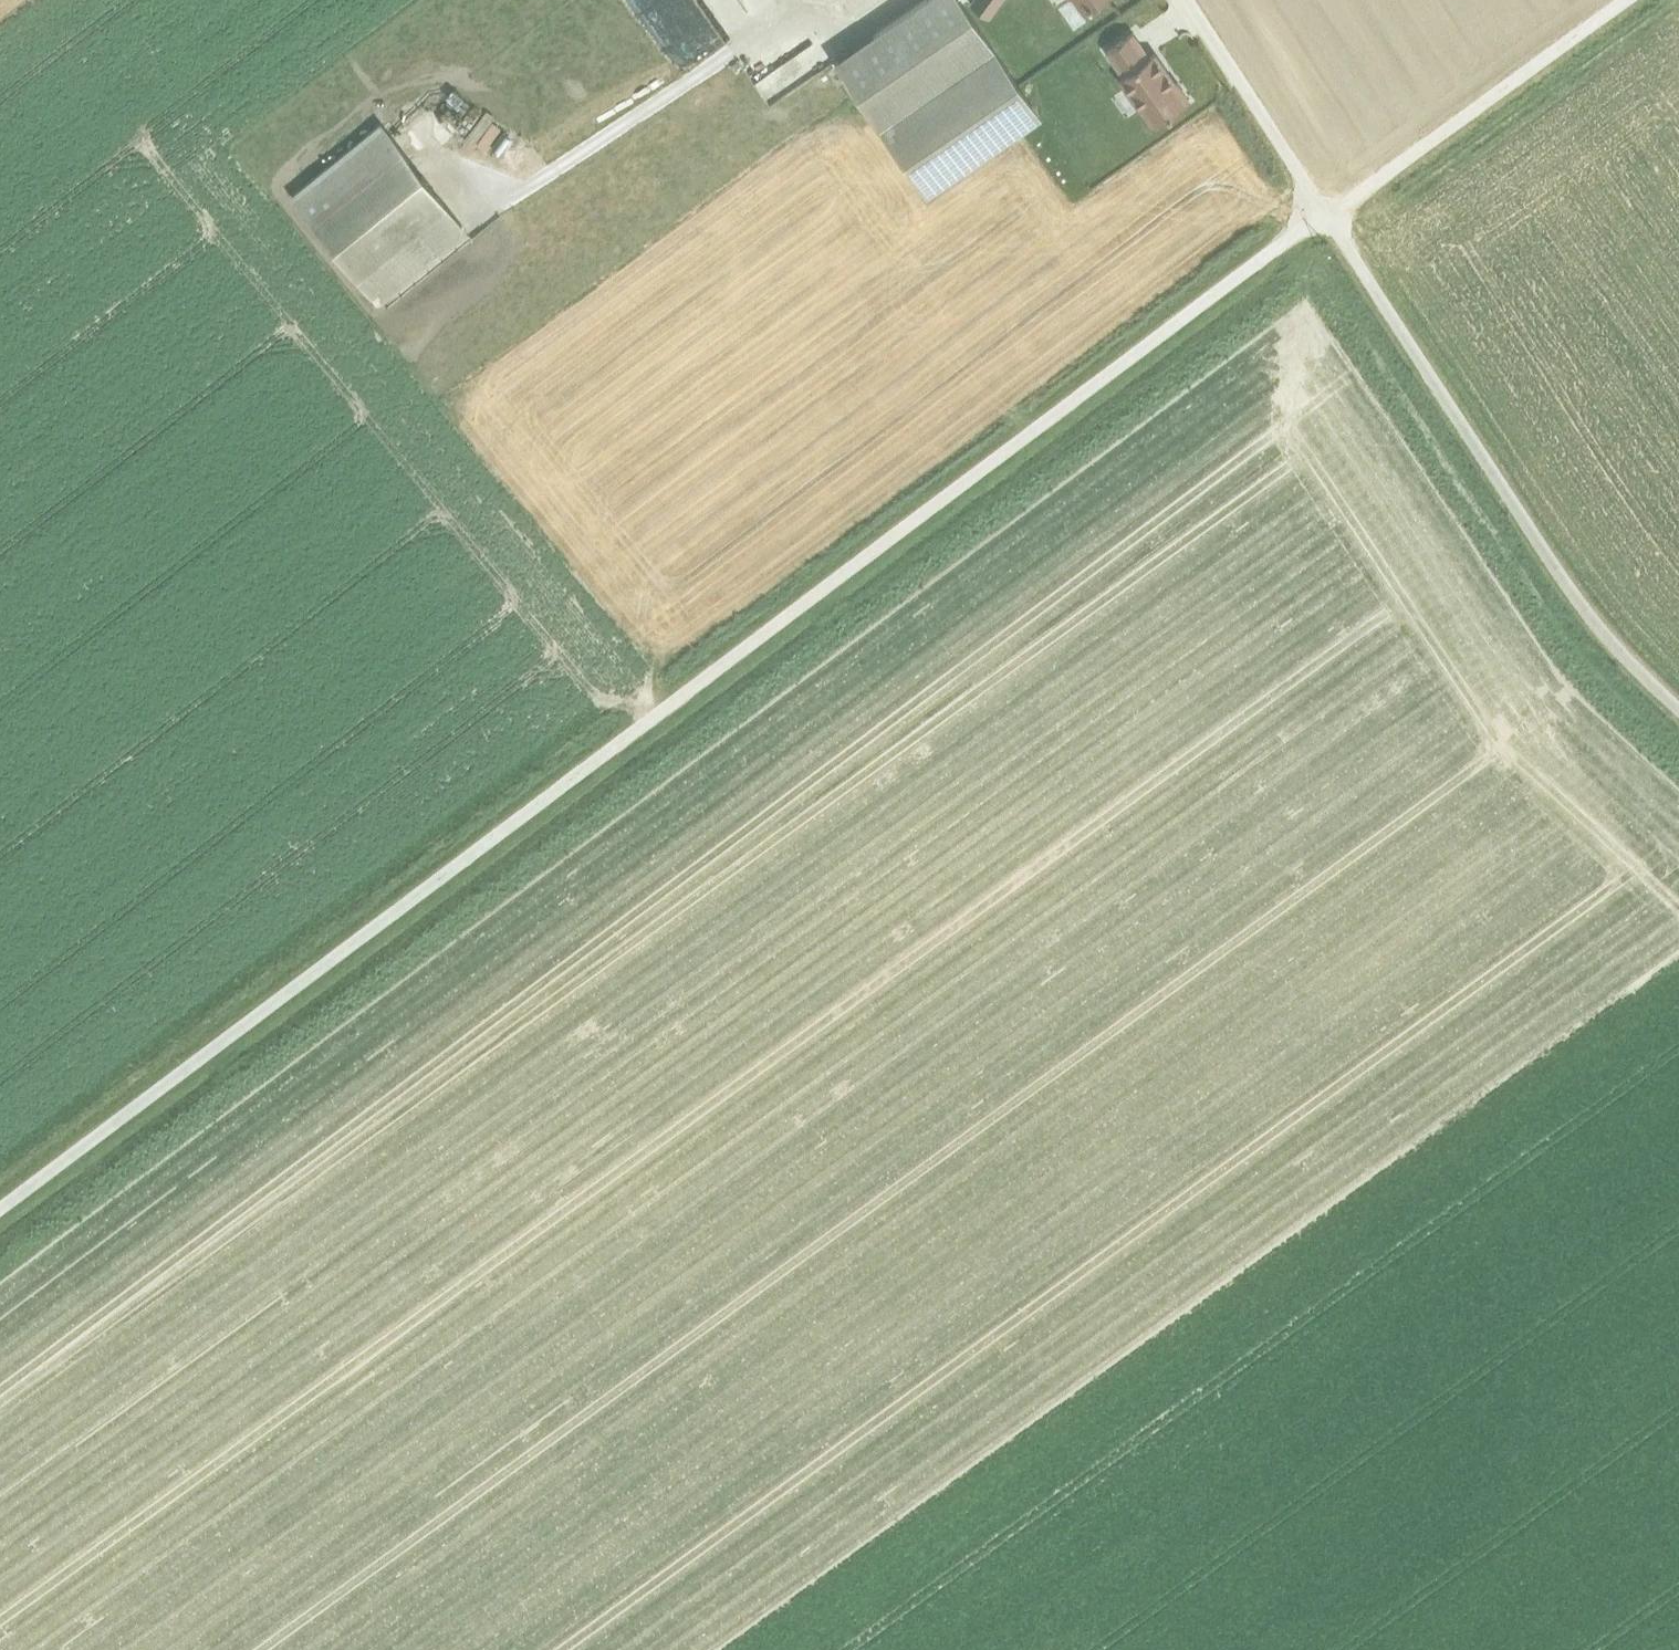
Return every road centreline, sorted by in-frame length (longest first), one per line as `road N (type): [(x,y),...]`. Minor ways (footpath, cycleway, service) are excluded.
road 1 (unclassified): [(1329,219),(1297,235),(0,1211)]
road 2 (unclassified): [(1678,709),(1566,581),(1329,219)]
road 3 (track): [(1329,219),(1628,0)]
road 4 (unclassified): [(1329,219),(1189,0)]

